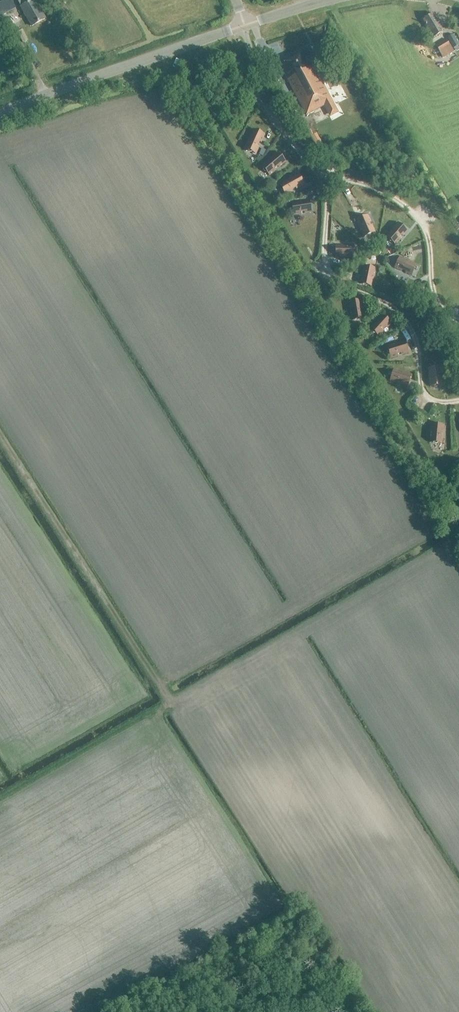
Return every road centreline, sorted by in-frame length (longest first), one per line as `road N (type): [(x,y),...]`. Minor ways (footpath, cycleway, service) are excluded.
road 1 (track): [(458,400),(424,393),(414,336),(398,311),(333,277),(324,251),(327,197)]
road 2 (tertiary): [(0,113),(244,25)]
road 3 (track): [(344,179),(382,192),(418,218),(435,296),(458,321)]

